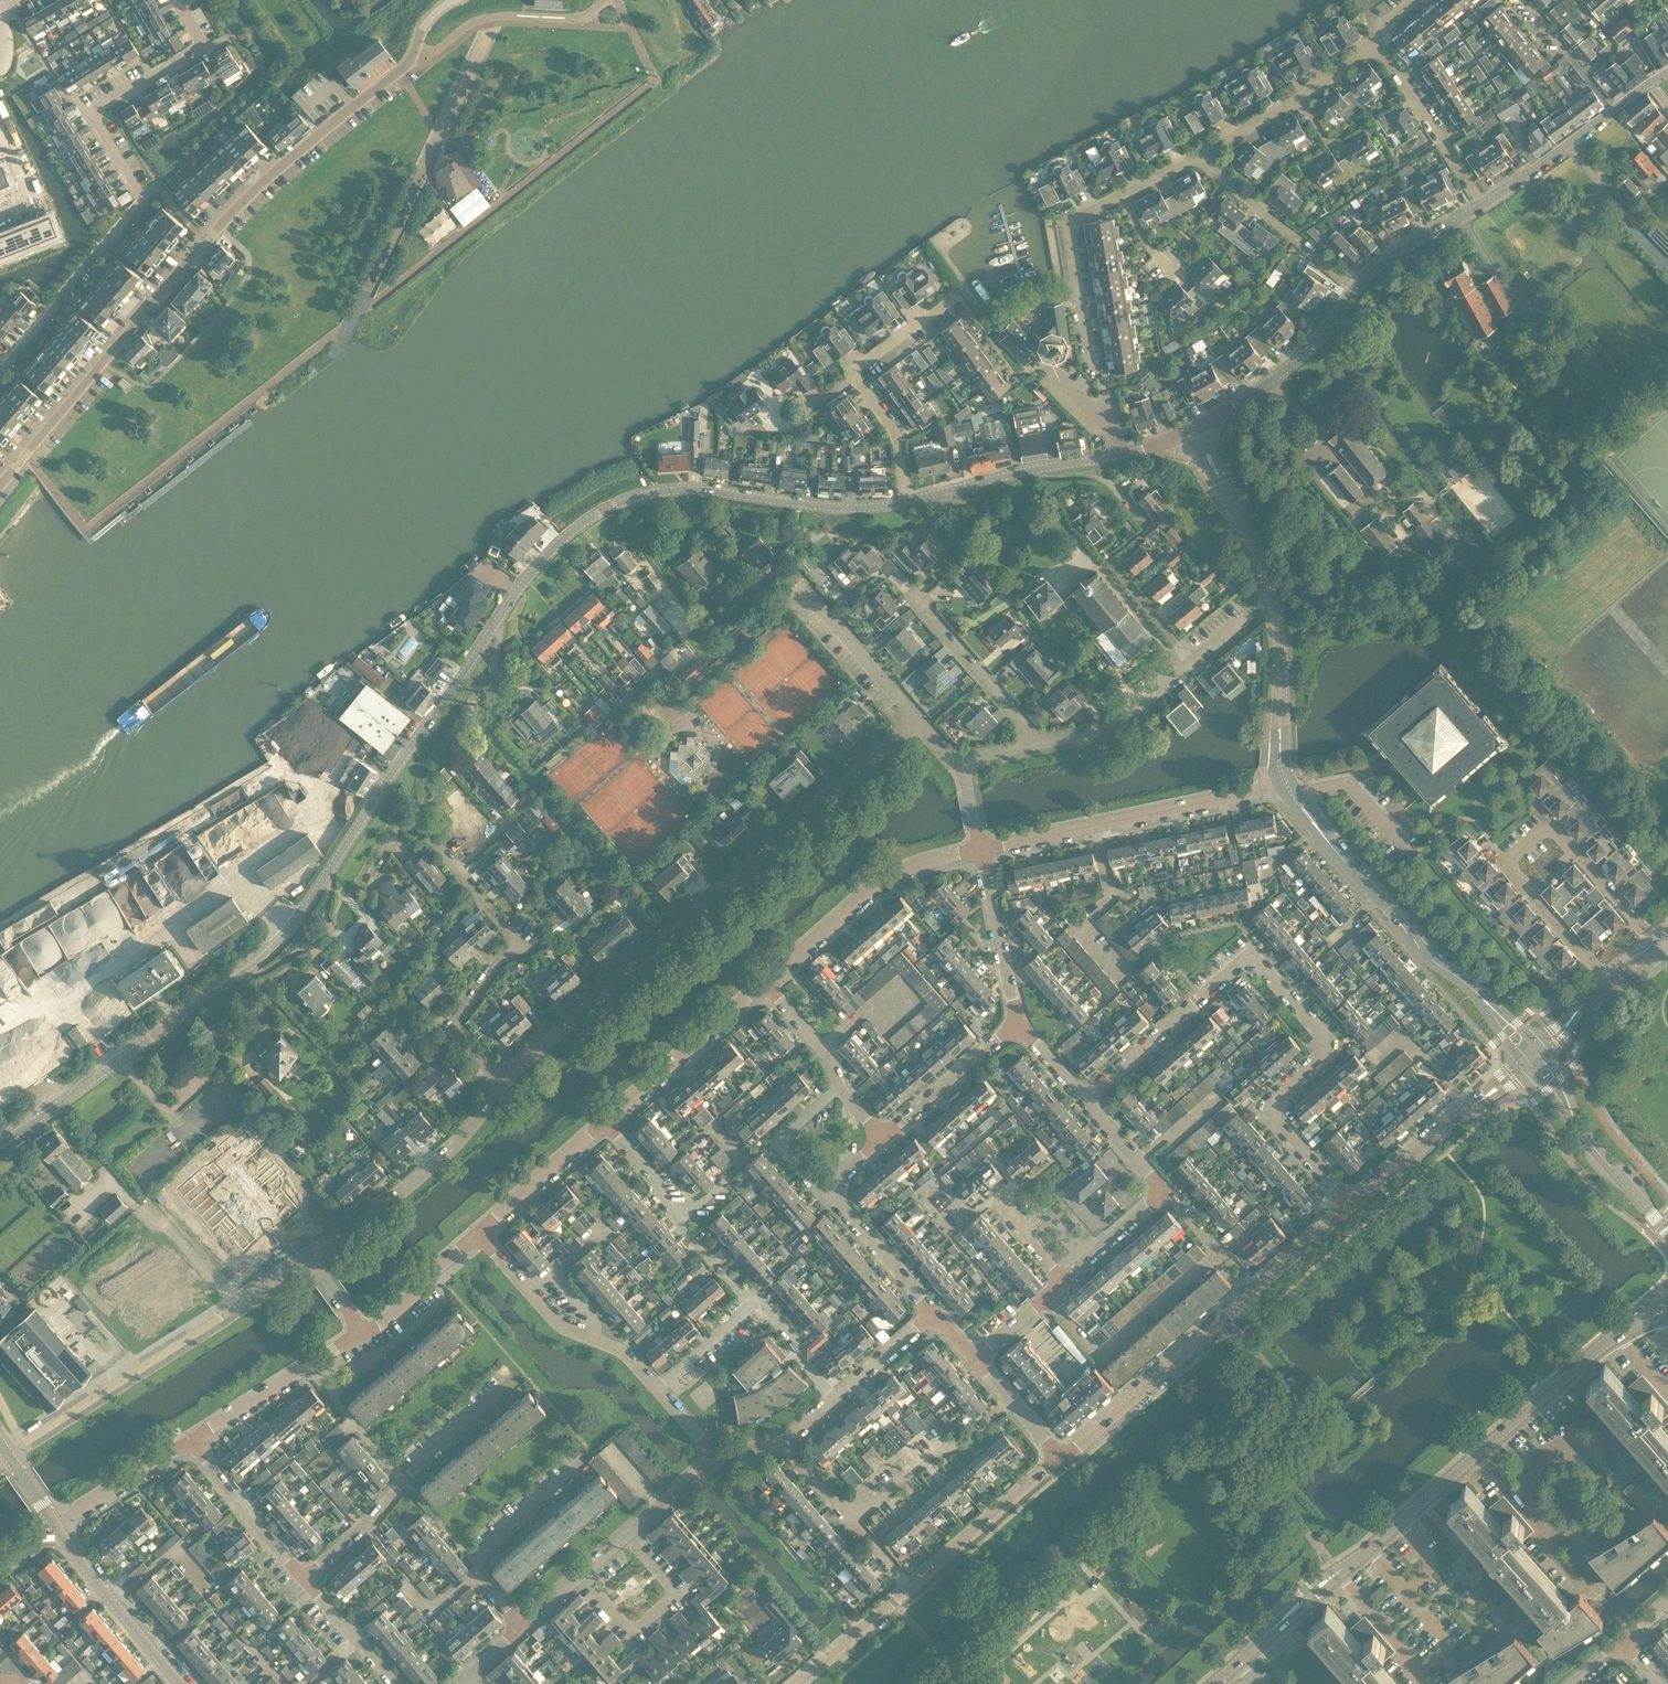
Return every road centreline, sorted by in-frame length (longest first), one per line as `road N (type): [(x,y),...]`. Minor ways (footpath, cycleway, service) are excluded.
road 1 (residential): [(0,486),(209,238),(270,175),(399,71),(426,21),(458,0)]
road 2 (unclassified): [(0,1144),(275,945),(458,680)]
road 3 (residential): [(1352,1207),(1267,1108),(1331,1046),(1251,954),(1084,1099)]
road 4 (residential): [(502,1086),(913,717)]
road 5 (unclassified): [(458,680),(534,569),(568,535),(621,502),(690,490),(833,507),(905,502)]
road 6 (residential): [(0,373),(143,199),(90,113),(203,43),(178,0)]
road 7 (residential): [(367,880),(400,820),(413,817),(518,940),(449,1030),(502,1086)]
road 8 (residential): [(1332,1576),(1614,1335),(1650,1314)]
road 9 (residential): [(1060,1457),(1352,1207)]
road 10 (tertiary): [(1288,791),(1278,765),(1276,621),(1237,511),(1194,428)]
road 11 (residential): [(8,1455),(311,1256)]
road 12 (residential): [(1654,939),(1558,826),(1510,865),(1608,981)]
road 13 (tertiary): [(1532,1057),(1487,1003),(1413,940),(1288,791)]
road 14 (residential): [(801,1683),(1060,1457)]
road 15 (residential): [(1046,1294),(1101,1355),(1217,1253),(1164,1190)]
road 16 (residential): [(982,850),(1270,787),(1288,791)]
road 17 (residential): [(306,1581),(370,1524),(402,1482),(516,1385)]
road 18 (residential): [(770,986),(881,883),(982,850)]
road 19 (residential): [(311,1256),(422,1177),(502,1086)]
road 20 (residential): [(1352,1207),(1532,1057)]
road 21 (residential): [(525,1626),(476,1568),(588,1467)]
road 22 (tertiary): [(1667,1234),(1579,1129),(1532,1057)]
road 23 (residential): [(580,1576),(633,1636),(680,1594),(629,1534)]
road 24 (unclassified): [(905,502),(1118,456)]
road 25 (residential): [(1092,375),(1066,221),(1121,193)]
road 26 (tertiary): [(1194,428),(1297,359),(1353,290)]
road 27 (residential): [(610,1125),(770,986)]
road 28 (residential): [(851,1523),(942,1442),(961,1442),(1011,1400)]
road 29 (residential): [(188,1439),(364,1336)]
road 30 (residential): [(1353,290),(1199,157)]
road 31 (residential): [(1481,204),(1373,33)]
road 32 (residential): [(178,1683),(56,1526)]
road 33 (residential): [(1038,744),(911,594)]
road 34 (residential): [(306,1581),(188,1439)]
road 35 (residential): [(1038,744),(1114,727),(1193,662)]
road 36 (residential): [(1014,1024),(982,850)]
road 37 (residential): [(887,1140),(1014,1024)]
road 38 (residential): [(479,1233),(610,1125)]
road 39 (residential): [(804,589),(913,717)]
road 40 (tertiary): [(1481,204),(1612,110)]
road 41 (residential): [(935,1316),(831,1193)]
road 42 (residential): [(56,1526),(188,1439)]
road 43 (residential): [(1288,791),(1346,781),(1410,855)]
road 44 (tertiary): [(1353,290),(1388,255),(1481,204)]
road 45 (residential): [(364,1336),(479,1233)]
road 46 (residential): [(843,1089),(780,1144),(831,1193)]
road 47 (track): [(413,817),(407,778),(460,686)]
road 48 (residential): [(905,502),(896,438),(854,375)]
road 49 (residential): [(682,1215),(746,1159),(713,1122)]
road 50 (residential): [(1063,1279),(1164,1190)]
road 51 (residential): [(392,1683),(306,1581)]
road 52 (residential): [(658,1386),(758,1298)]
road 53 (residential): [(836,1403),(935,1316)]
road 54 (residential): [(836,1403),(758,1298)]
road 55 (residential): [(843,1089),(835,1060),(770,986)]
road 56 (residential): [(1193,662),(1112,565)]
road 57 (residential): [(854,375),(953,299)]
road 58 (residential): [(1164,1190),(1084,1099)]
road 59 (residential): [(629,1534),(717,1451)]

